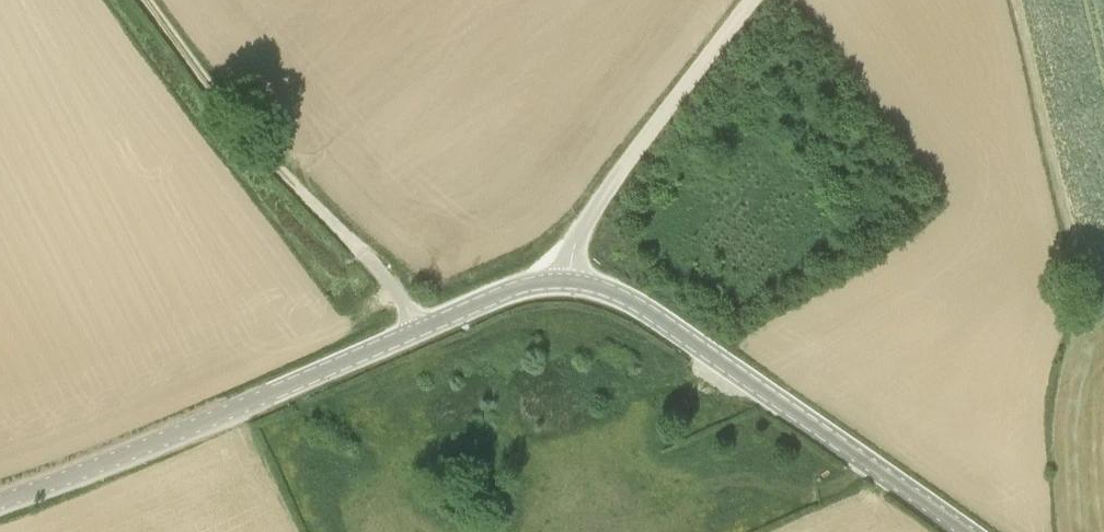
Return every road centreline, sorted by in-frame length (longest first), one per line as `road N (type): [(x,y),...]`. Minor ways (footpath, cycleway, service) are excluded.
road 1 (unclassified): [(0,501),(522,286),(567,281),(618,292),(966,531)]
road 2 (track): [(420,329),(372,263),(239,126),(146,0)]
road 3 (track): [(567,281),(593,203),(753,0)]

